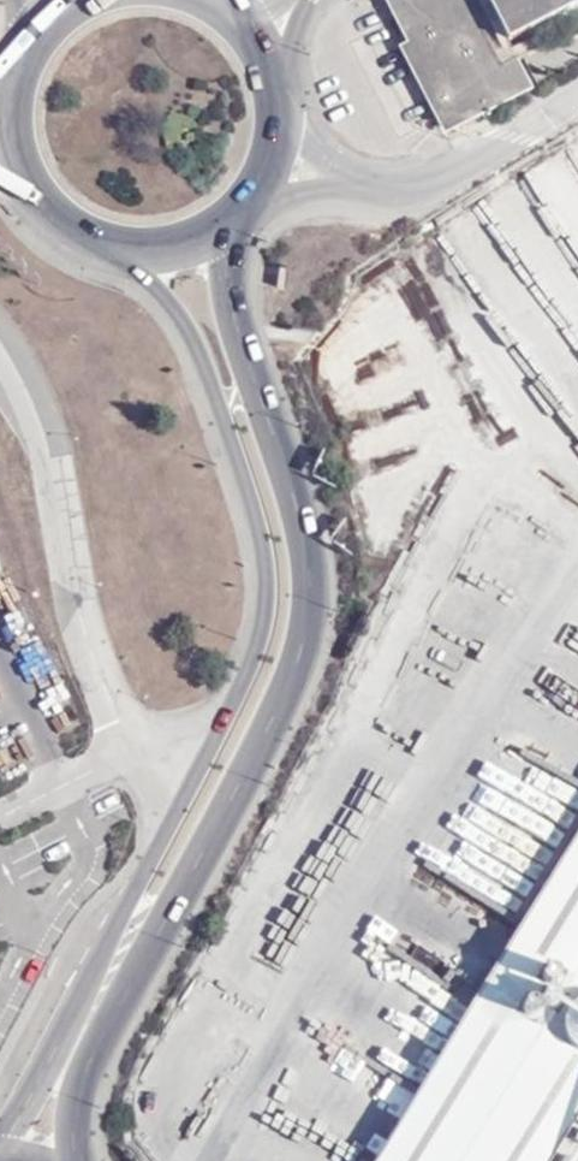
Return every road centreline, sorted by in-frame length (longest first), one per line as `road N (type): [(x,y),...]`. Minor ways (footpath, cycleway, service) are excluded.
road 1 (secondary): [(78,1160),(80,1094),(96,1055),(257,753),(289,685),(310,610),(312,564),(297,497),(240,320),(235,253),(250,199)]
road 2 (secondary): [(98,240),(169,301),(206,372),(268,558),(266,623),(238,698),(0,1144)]
road 3 (residential): [(350,178),(376,187),(442,181),(577,99)]
road 4 (secondary): [(98,240),(139,248),(180,244),(219,227),(250,199)]

